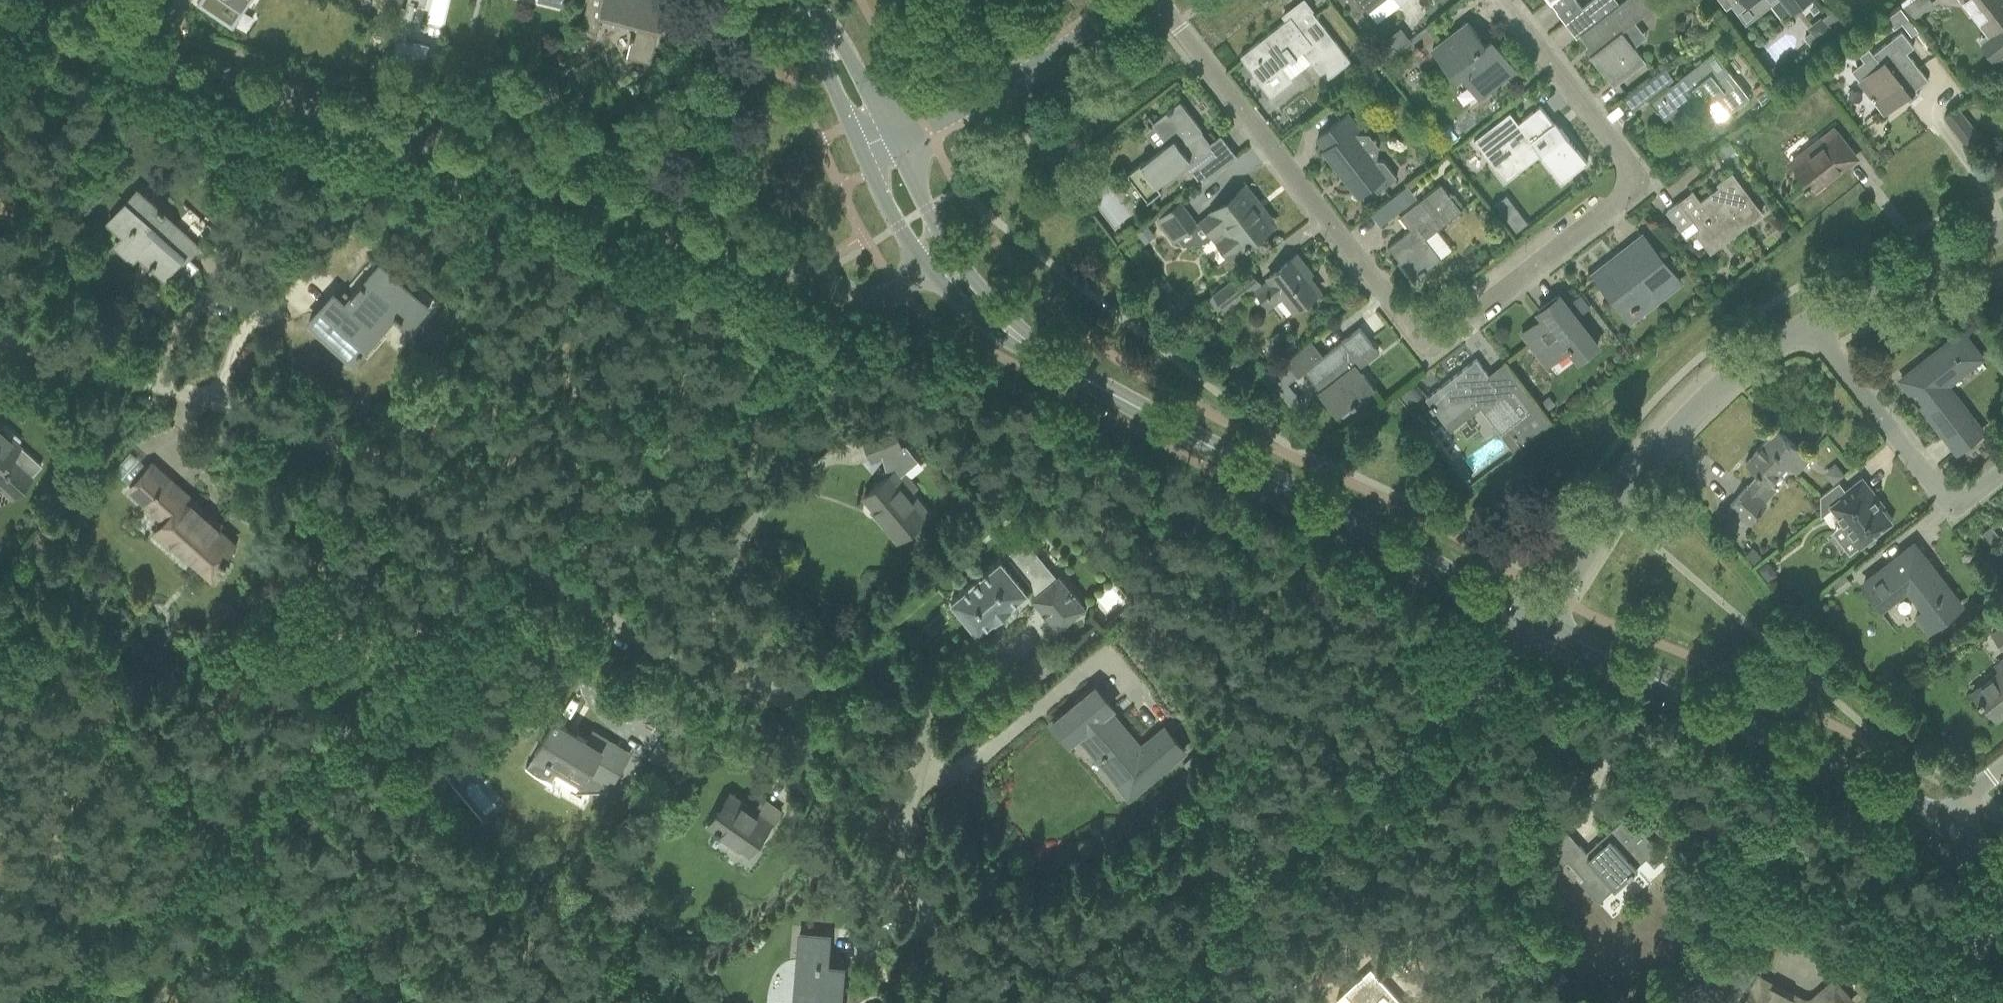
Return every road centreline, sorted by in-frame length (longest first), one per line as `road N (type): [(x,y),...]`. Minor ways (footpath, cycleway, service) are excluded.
road 1 (residential): [(1501,0),(1623,160),(1628,183),(1617,204),(1449,333),(1427,337),(1159,0)]
road 2 (residential): [(837,288),(641,209),(157,69),(7,10)]
road 3 (residential): [(772,687),(678,658),(327,441),(59,356),(0,329)]
road 4 (track): [(543,573),(0,1001)]
road 5 (track): [(0,629),(165,778),(440,1002)]
road 6 (tertiary): [(1539,623),(1032,354)]
road 7 (unclassified): [(1114,1002),(1478,686)]
road 8 (tertiary): [(1946,825),(1539,623)]
road 9 (unclassified): [(1539,623),(1691,416),(1807,325)]
road 10 (residential): [(1766,913),(1621,755),(1584,733),(1509,709),(1478,686)]
road 11 (residential): [(2002,482),(1977,504),(1952,508),(1807,325)]
road 12 (residential): [(886,136),(1040,65),(1126,0)]
road 13 (residential): [(895,808),(918,778),(924,712),(903,681),(868,670),(772,687)]
road 14 (residential): [(977,1002),(943,967),(895,808)]
road 15 (unclassified): [(1807,325),(2002,236)]
road 16 (residential): [(895,808),(772,687)]
road 17 (tertiary): [(886,136),(842,45),(808,8)]
road 18 (tertiary): [(808,8),(860,150)]
road 19 (tertiary): [(860,150),(896,228),(926,269)]
road 20 (tertiary): [(926,269),(961,306),(1032,354)]
road 21 (tertiary): [(1032,354),(947,249)]
road 22 (tertiary): [(947,249),(886,136)]

